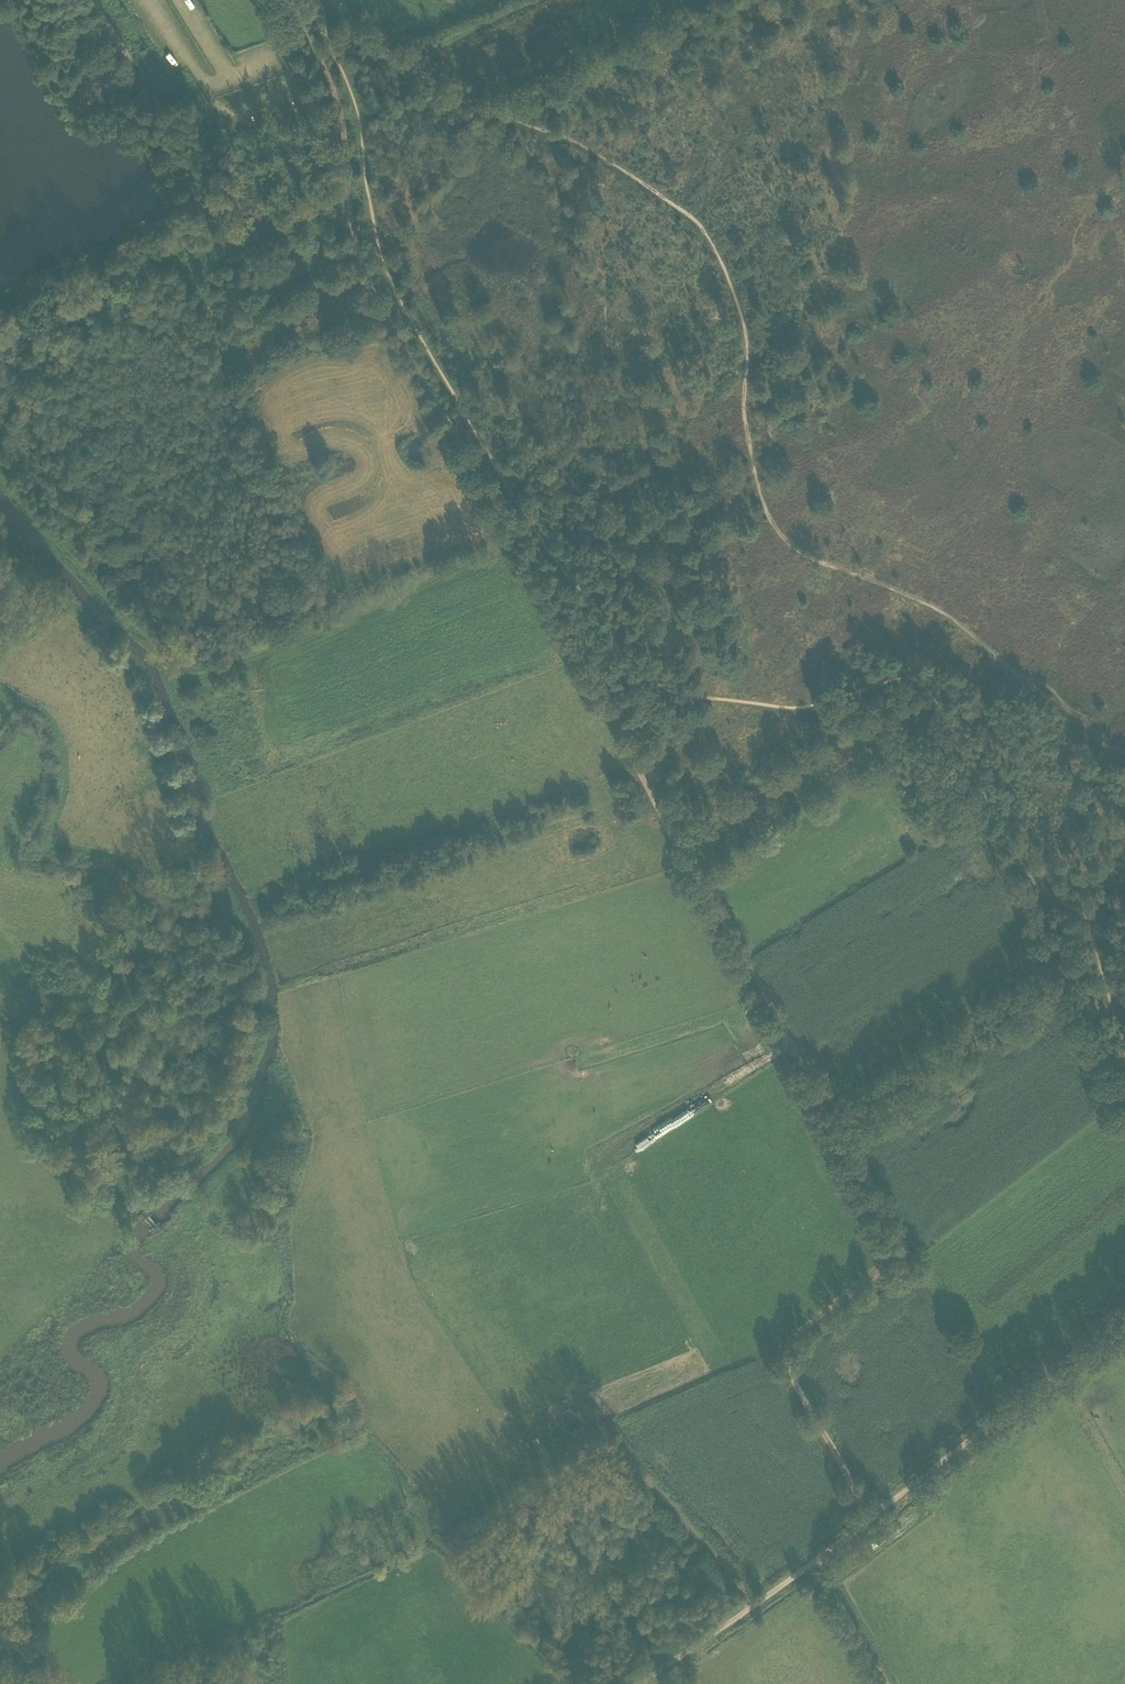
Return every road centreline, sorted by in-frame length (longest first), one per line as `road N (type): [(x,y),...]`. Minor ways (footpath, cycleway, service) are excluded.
road 1 (track): [(1124,753),(940,612),(803,555),(784,537),(756,483),(745,421),(744,334),(728,280),(696,221),(599,154),(435,91),(308,28)]
road 2 (track): [(519,538),(554,583),(628,749),(885,1223),(883,1271),(796,1335),(787,1354),(787,1369),(871,1517)]
road 3 (track): [(308,28),(338,106),(369,286),(519,538)]
road 4 (unclassified): [(636,1683),(1070,1361)]
road 5 (track): [(107,609),(176,678),(351,615),(519,538)]
road 6 (track): [(0,686),(50,717),(65,767),(49,833),(54,842),(127,867),(134,889),(126,915)]
road 7 (track): [(300,9),(322,6),(417,50),(534,0)]
road 8 (track): [(110,607),(0,483)]
road 9 (track): [(107,609),(83,625),(64,603),(0,661)]
road 10 (track): [(92,0),(133,68),(123,82),(93,87)]

